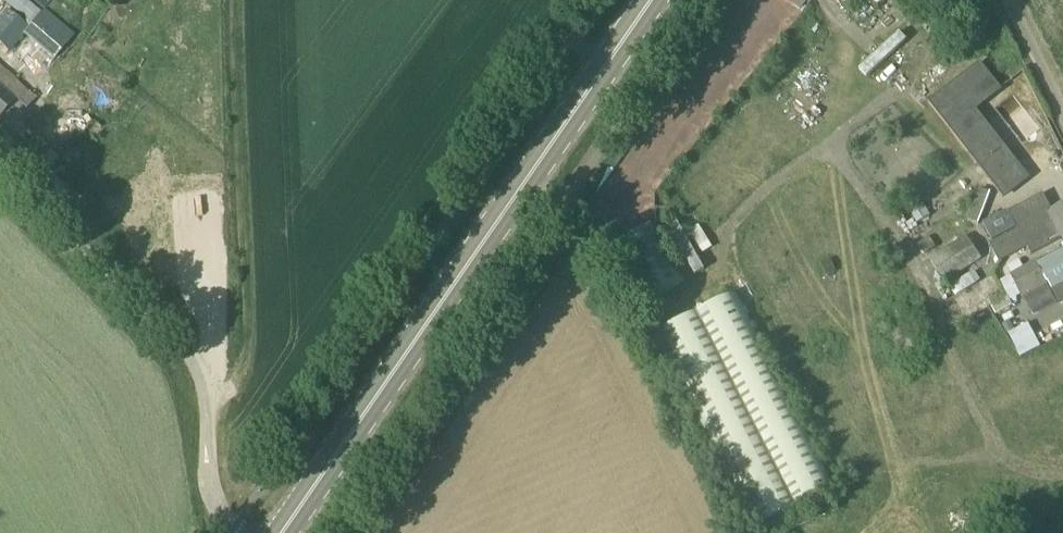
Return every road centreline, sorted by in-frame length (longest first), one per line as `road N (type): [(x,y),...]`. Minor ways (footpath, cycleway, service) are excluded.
road 1 (secondary): [(282,532),(651,0)]
road 2 (unclassified): [(233,532),(209,493),(208,399),(183,356),(0,162)]
road 3 (track): [(208,399),(225,392),(238,361),(229,0)]
road 4 (unclassified): [(1062,115),(1004,0)]

